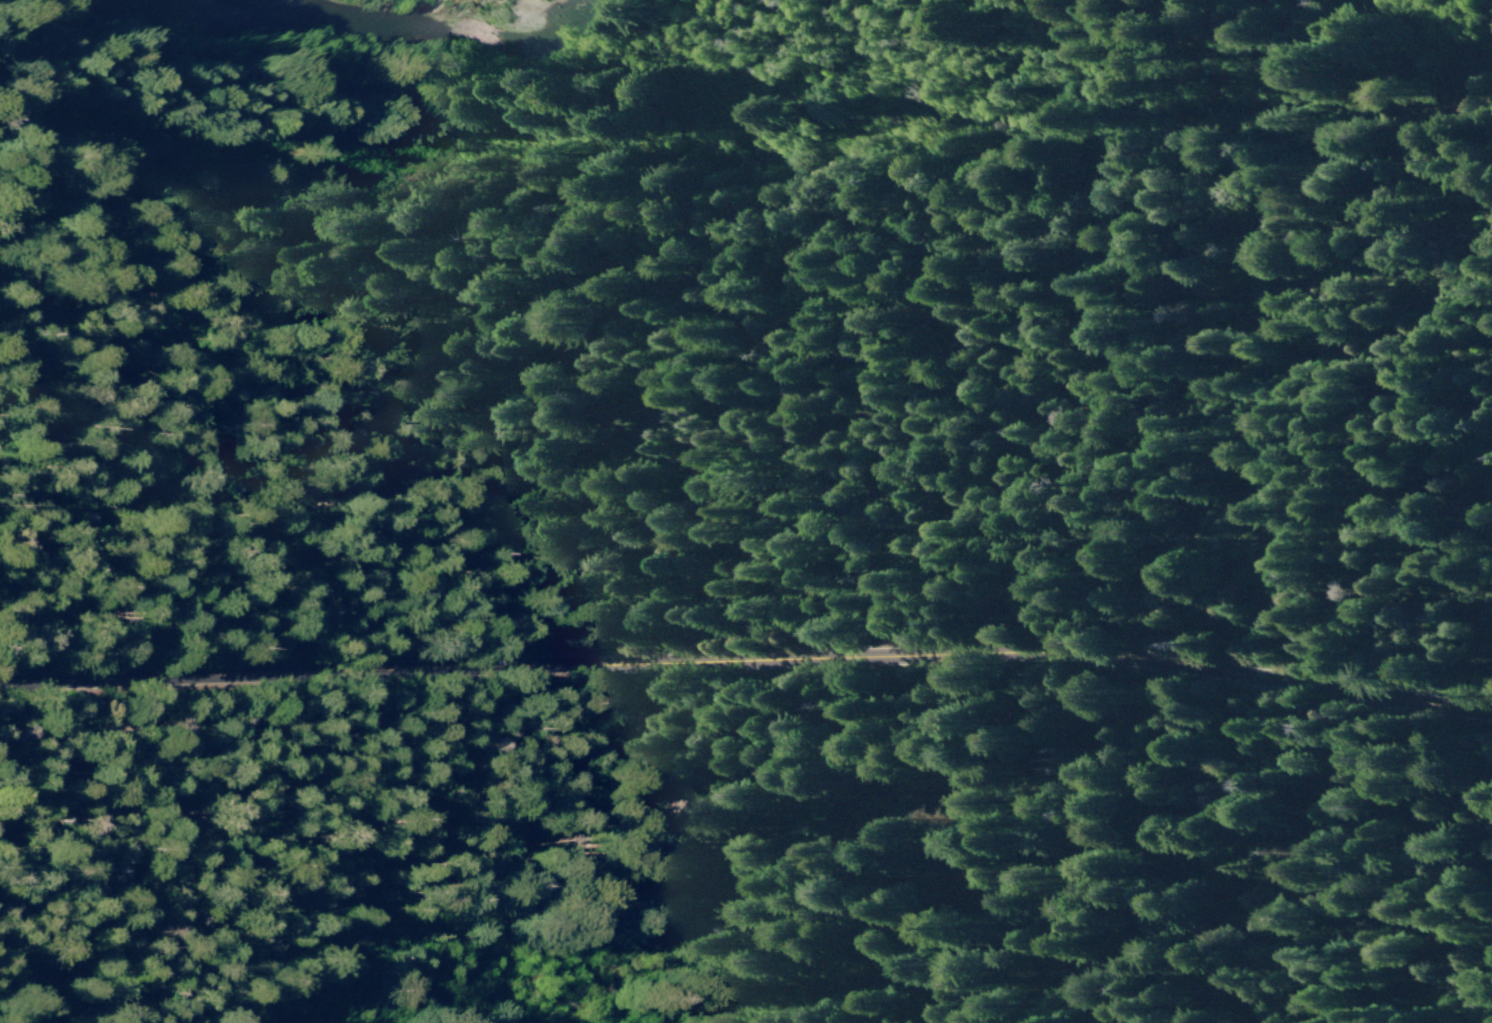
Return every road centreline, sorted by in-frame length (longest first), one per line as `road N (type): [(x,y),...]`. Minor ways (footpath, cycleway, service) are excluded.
road 1 (trunk): [(0,668),(1019,658),(1115,665),(1491,728)]

